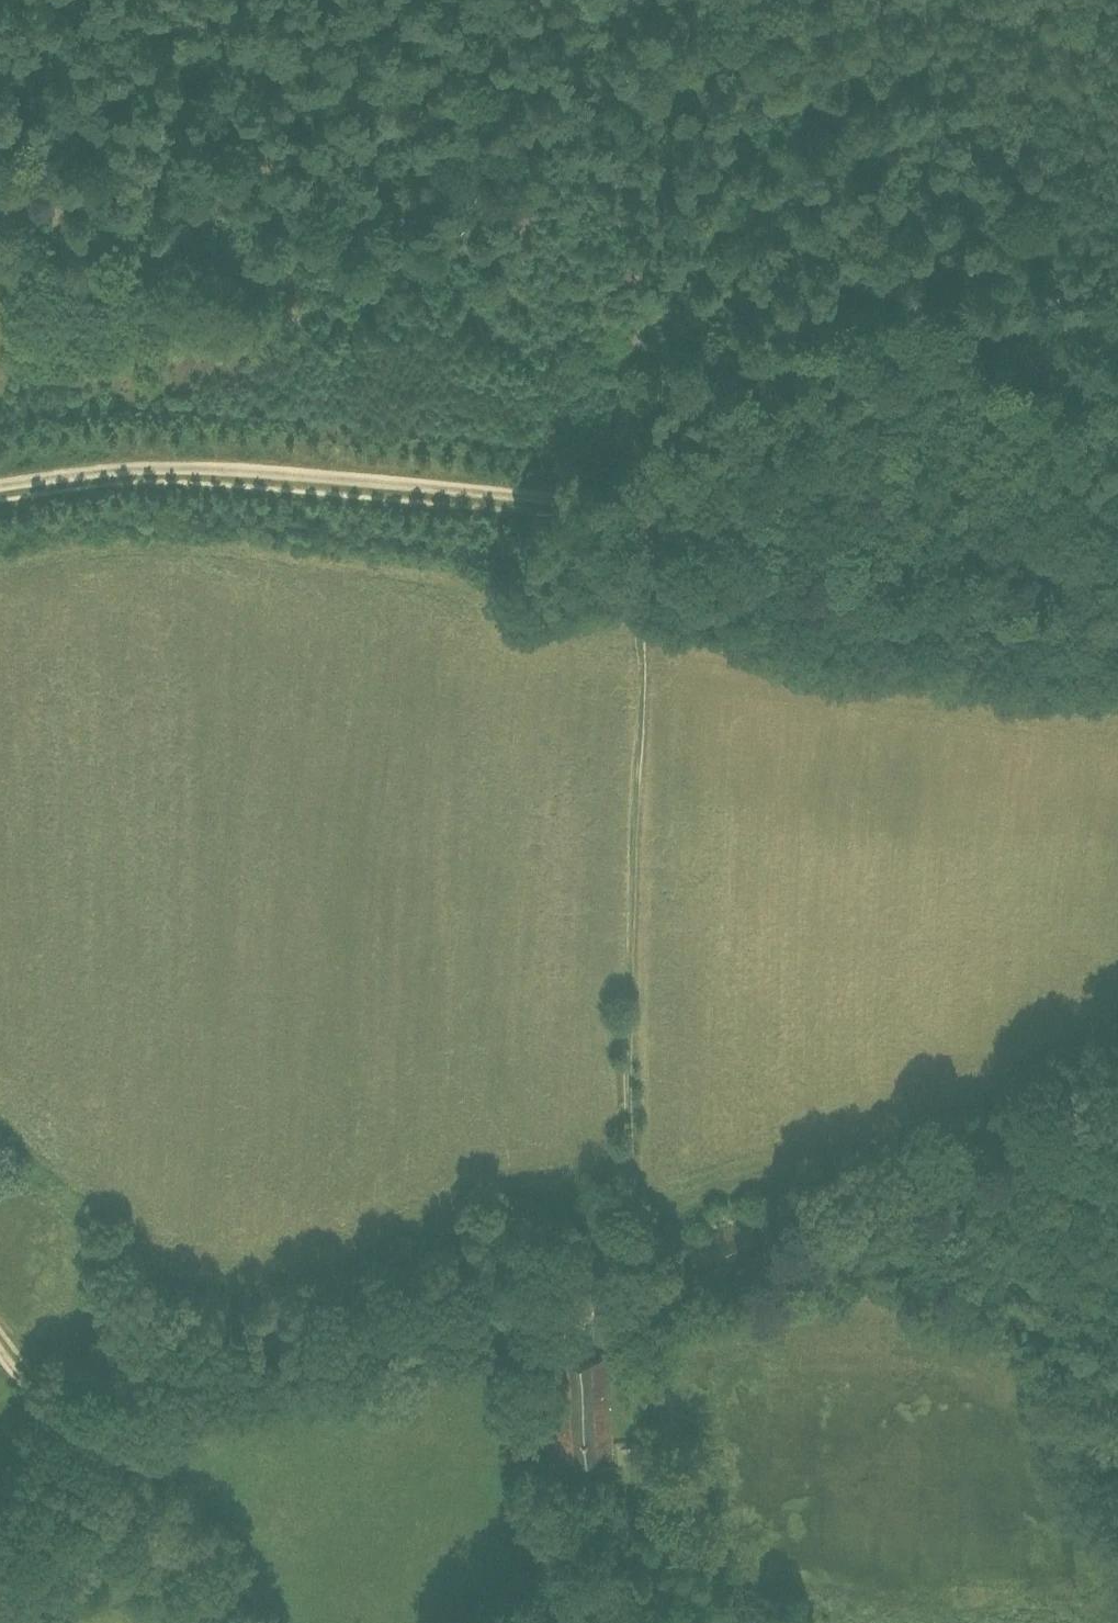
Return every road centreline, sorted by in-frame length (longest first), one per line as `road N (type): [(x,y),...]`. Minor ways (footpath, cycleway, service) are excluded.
road 1 (track): [(0,486),(167,467),(636,505)]
road 2 (track): [(626,1301),(489,1309),(146,1368),(26,1365)]
road 3 (track): [(1117,1112),(807,1249),(626,1301)]
road 4 (track): [(636,505),(1117,546)]
road 5 (track): [(13,1367),(220,1622)]

